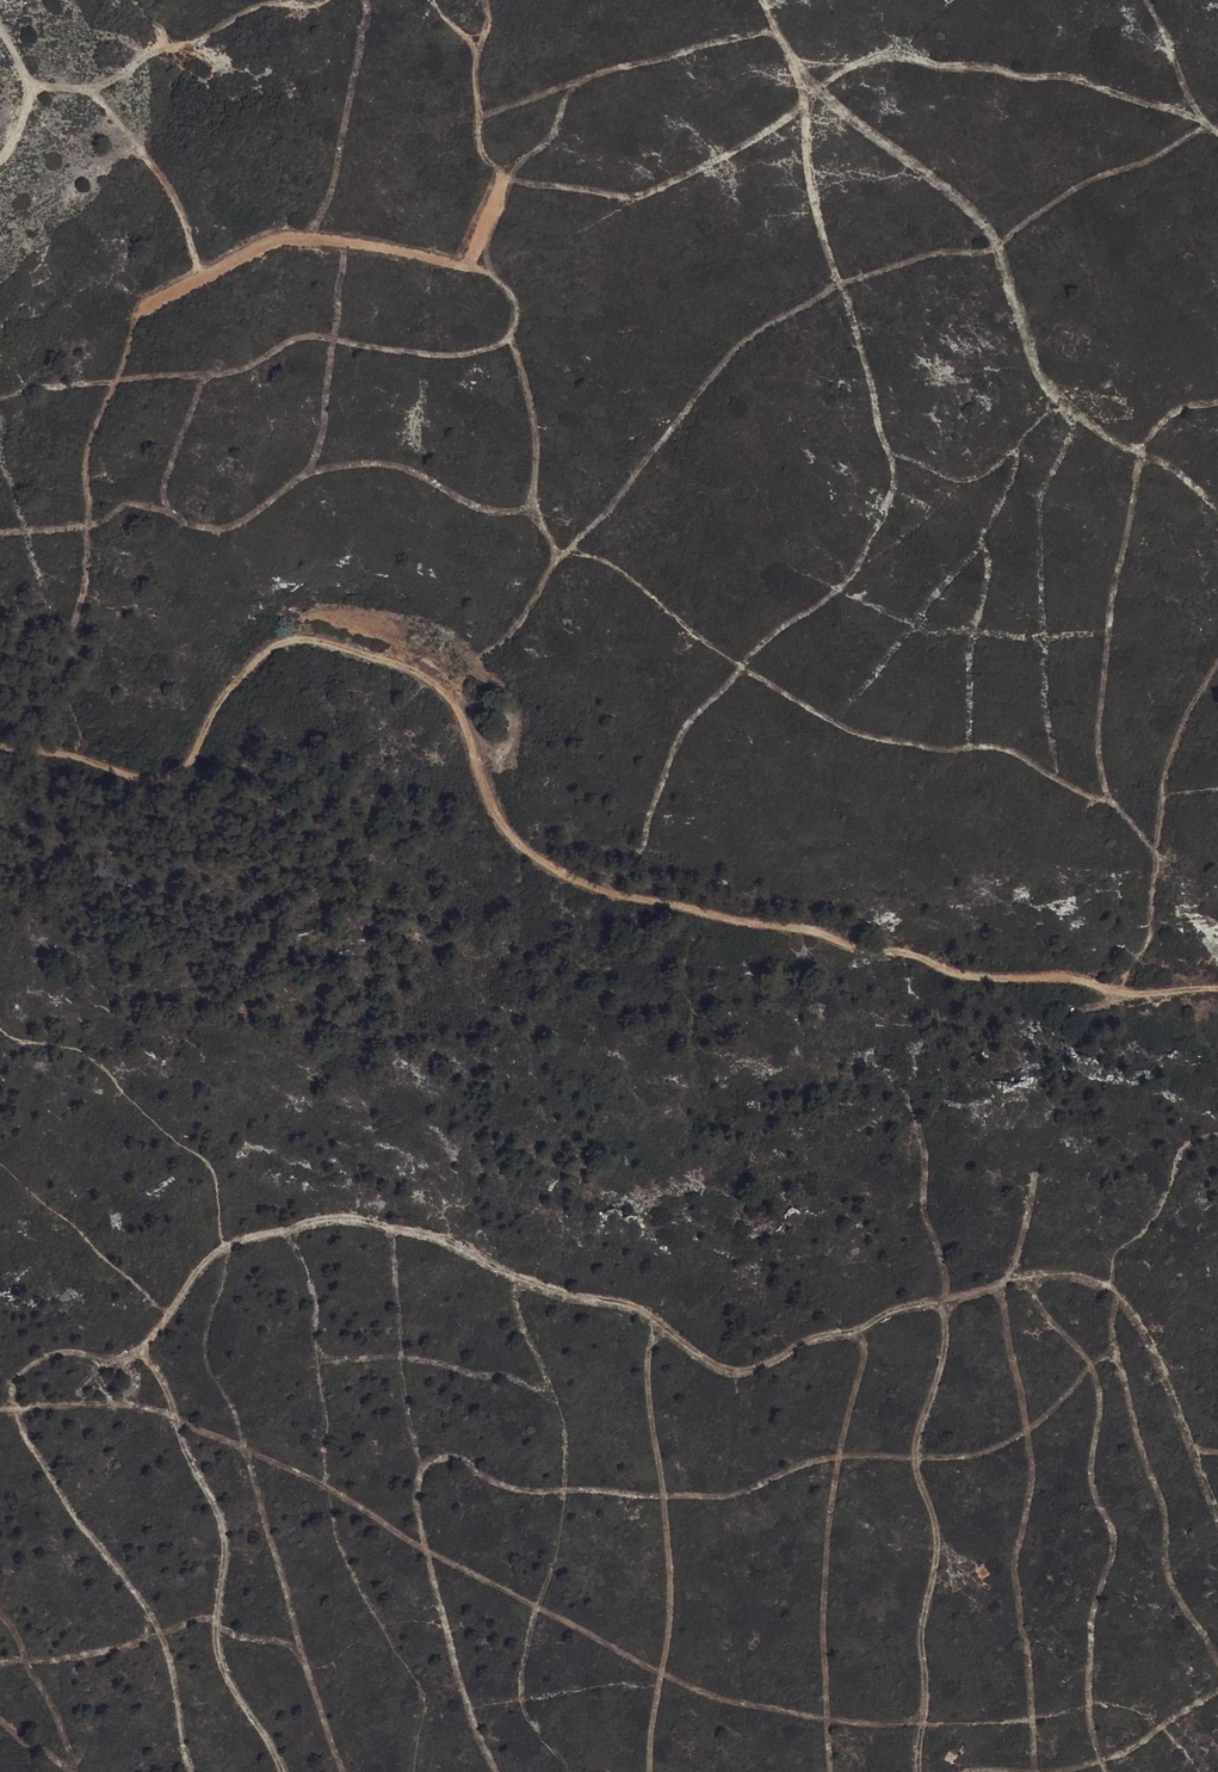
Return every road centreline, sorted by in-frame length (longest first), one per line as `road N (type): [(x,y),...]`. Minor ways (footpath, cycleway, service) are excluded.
road 1 (track): [(0,743),(68,749),(137,779),(174,780),(194,765),(218,705),(257,654),(278,642),(327,635),(439,675),(477,781),(511,840),(528,855),(620,891),(744,922),(817,928),(946,971),(1064,972),(1125,1004),(1172,1002),(1217,979)]
road 2 (track): [(0,159),(32,86),(0,22)]

